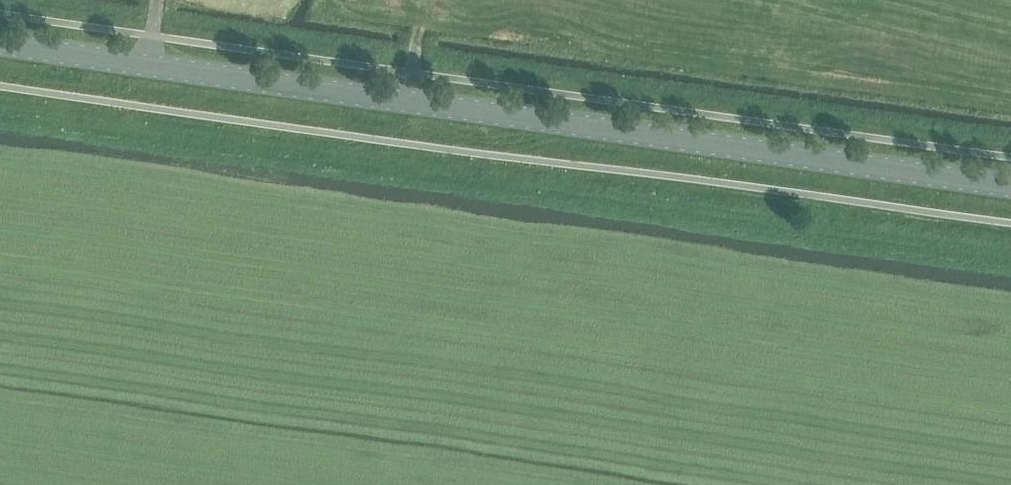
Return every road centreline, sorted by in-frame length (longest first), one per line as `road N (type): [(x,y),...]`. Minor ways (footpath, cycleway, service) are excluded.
road 1 (secondary): [(1010,190),(0,38)]

